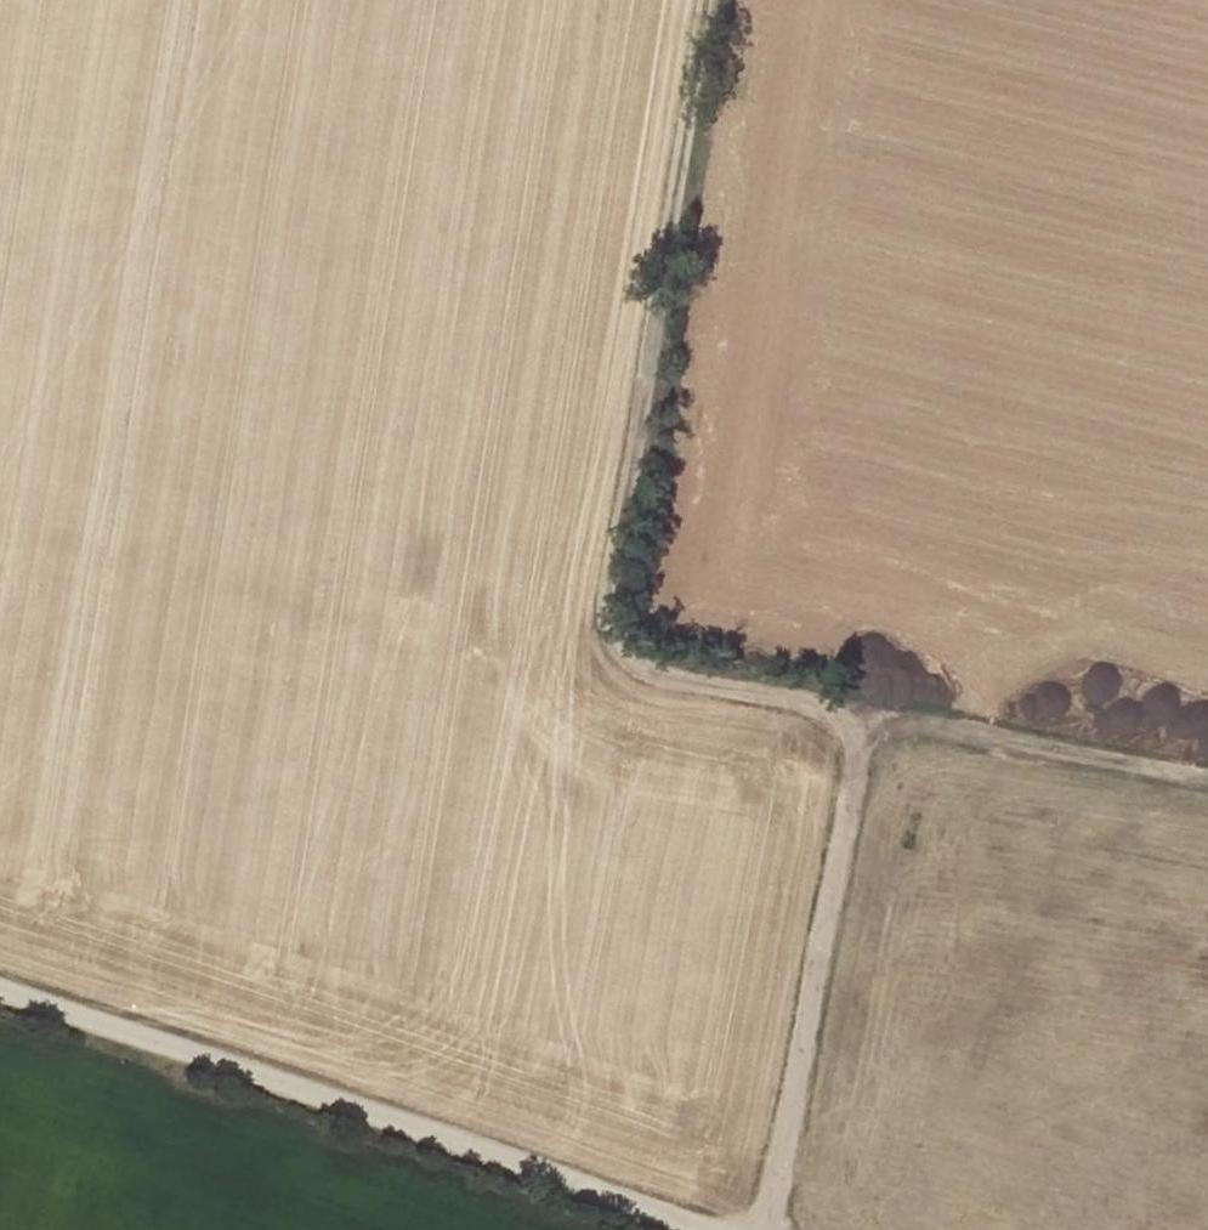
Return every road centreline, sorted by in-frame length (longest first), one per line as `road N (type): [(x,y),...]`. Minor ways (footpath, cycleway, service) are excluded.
road 1 (track): [(1207,785),(866,715),(637,651),(723,0)]
road 2 (track): [(707,1229),(0,982)]
road 3 (track): [(866,715),(758,1229)]

